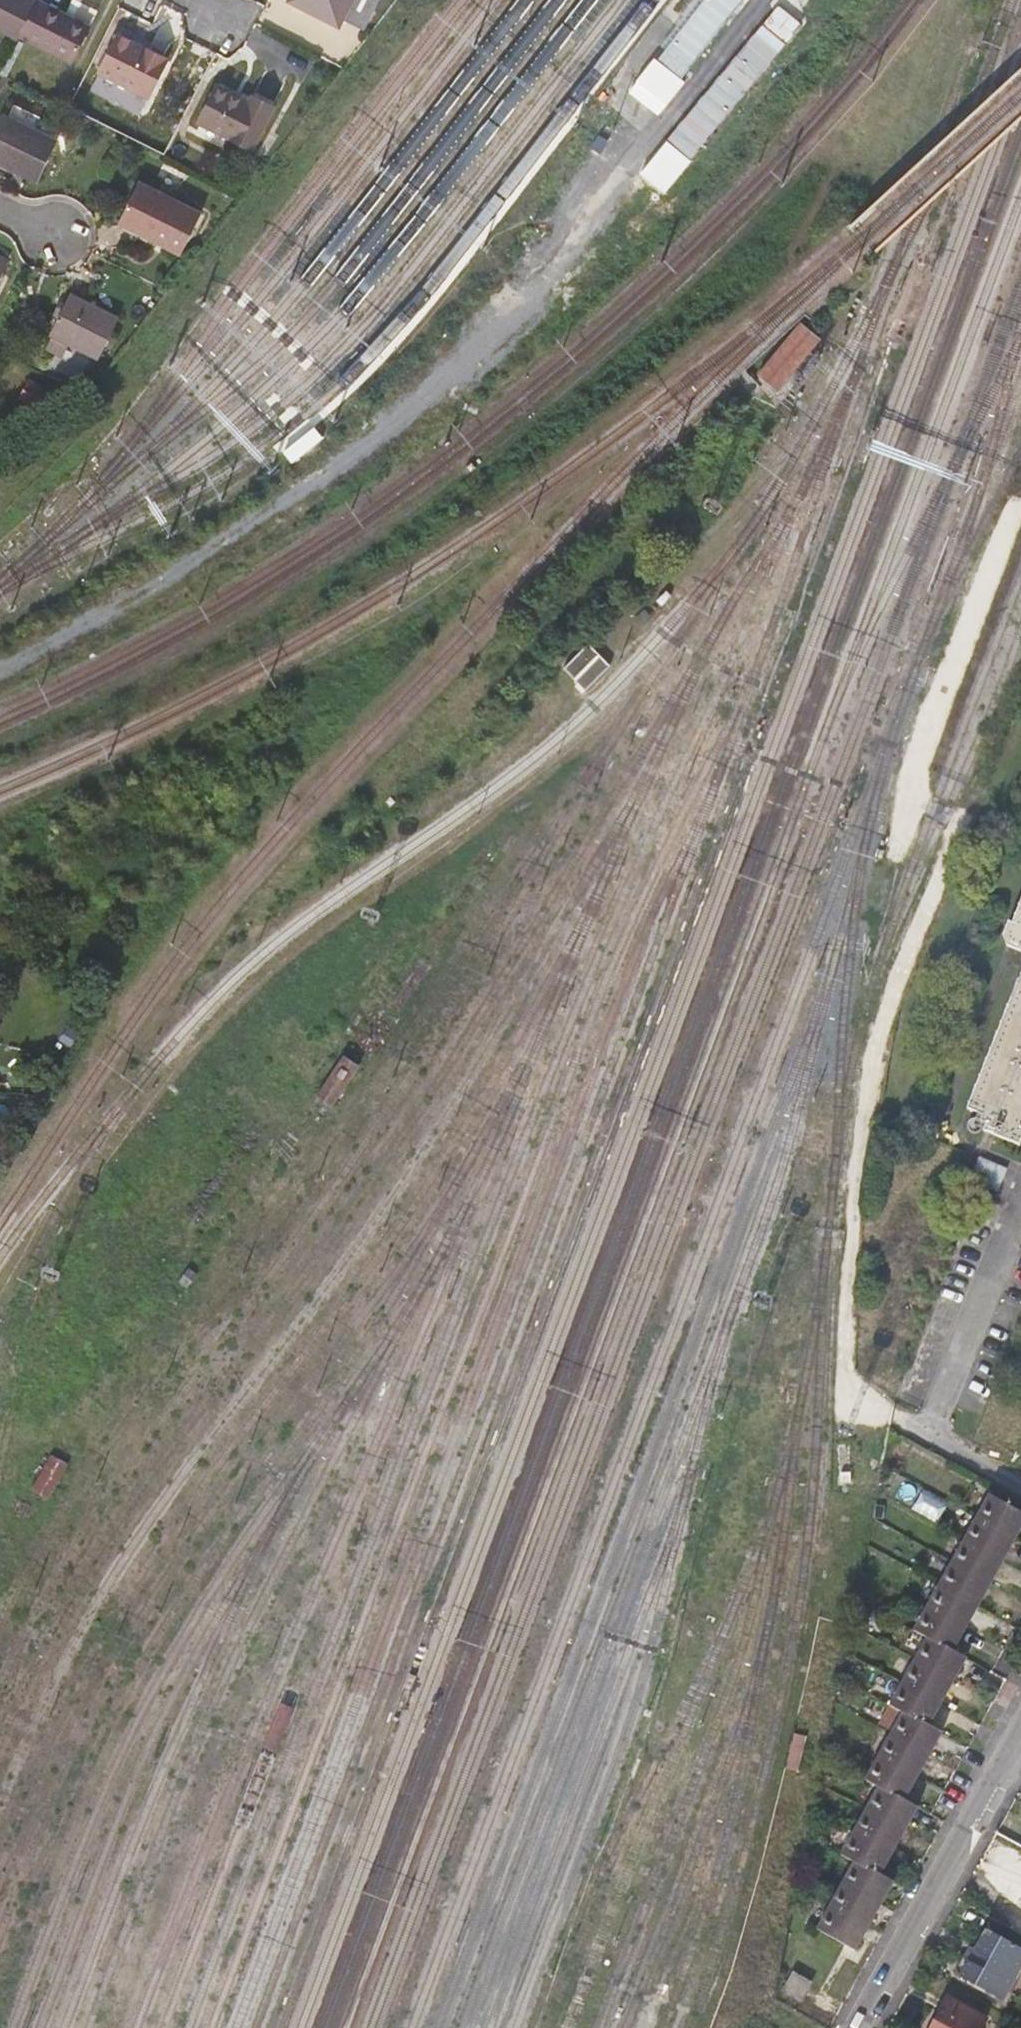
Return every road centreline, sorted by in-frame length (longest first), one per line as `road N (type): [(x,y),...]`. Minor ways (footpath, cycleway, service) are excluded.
road 1 (residential): [(863,2027),(1020,1746)]

